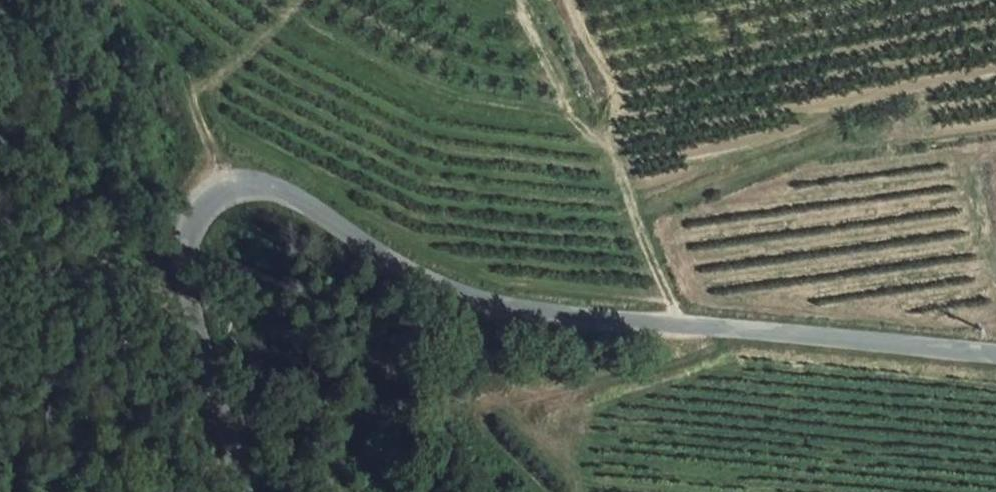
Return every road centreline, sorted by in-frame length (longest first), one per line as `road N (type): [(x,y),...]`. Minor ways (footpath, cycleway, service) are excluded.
road 1 (tertiary): [(995,354),(465,302),(276,197),(217,196),(194,218),(181,311),(249,491)]
road 2 (track): [(674,323),(557,0)]
road 3 (track): [(129,0),(212,139),(217,196)]

